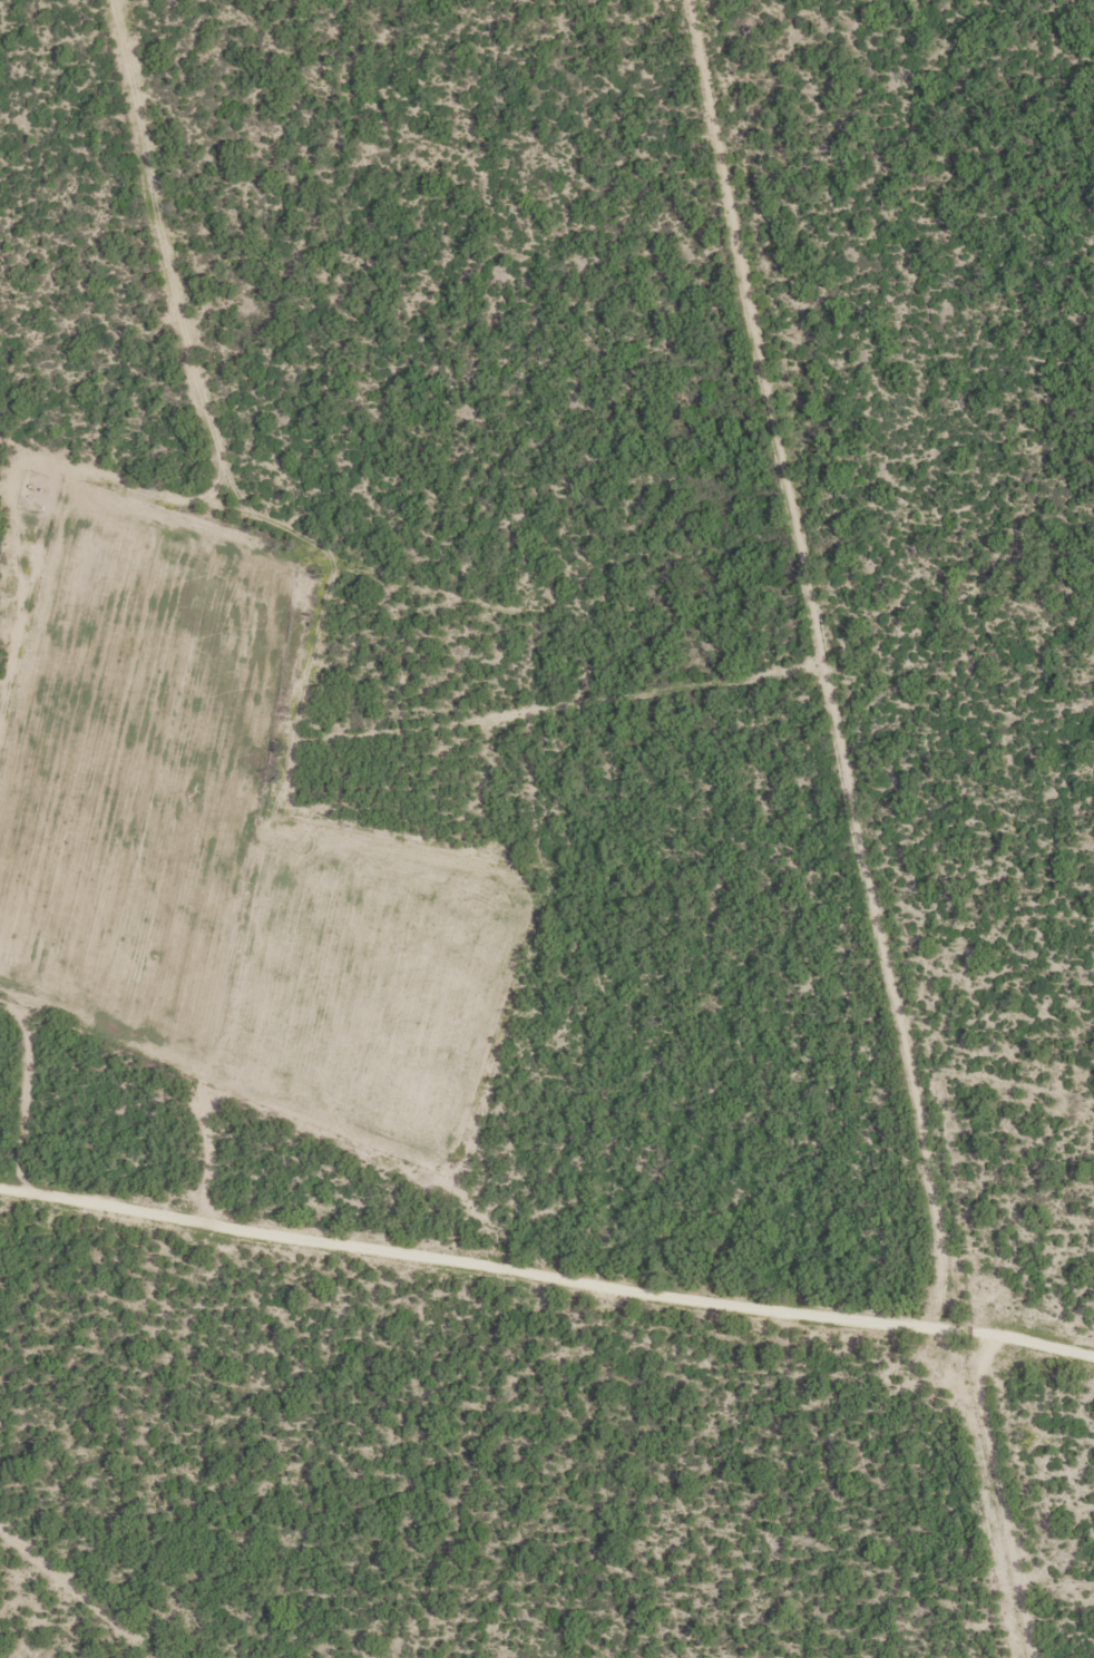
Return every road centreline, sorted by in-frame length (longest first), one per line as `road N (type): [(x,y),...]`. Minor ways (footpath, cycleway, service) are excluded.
road 1 (residential): [(0,1185),(1093,1353)]
road 2 (residential): [(1043,1657),(979,1337)]

